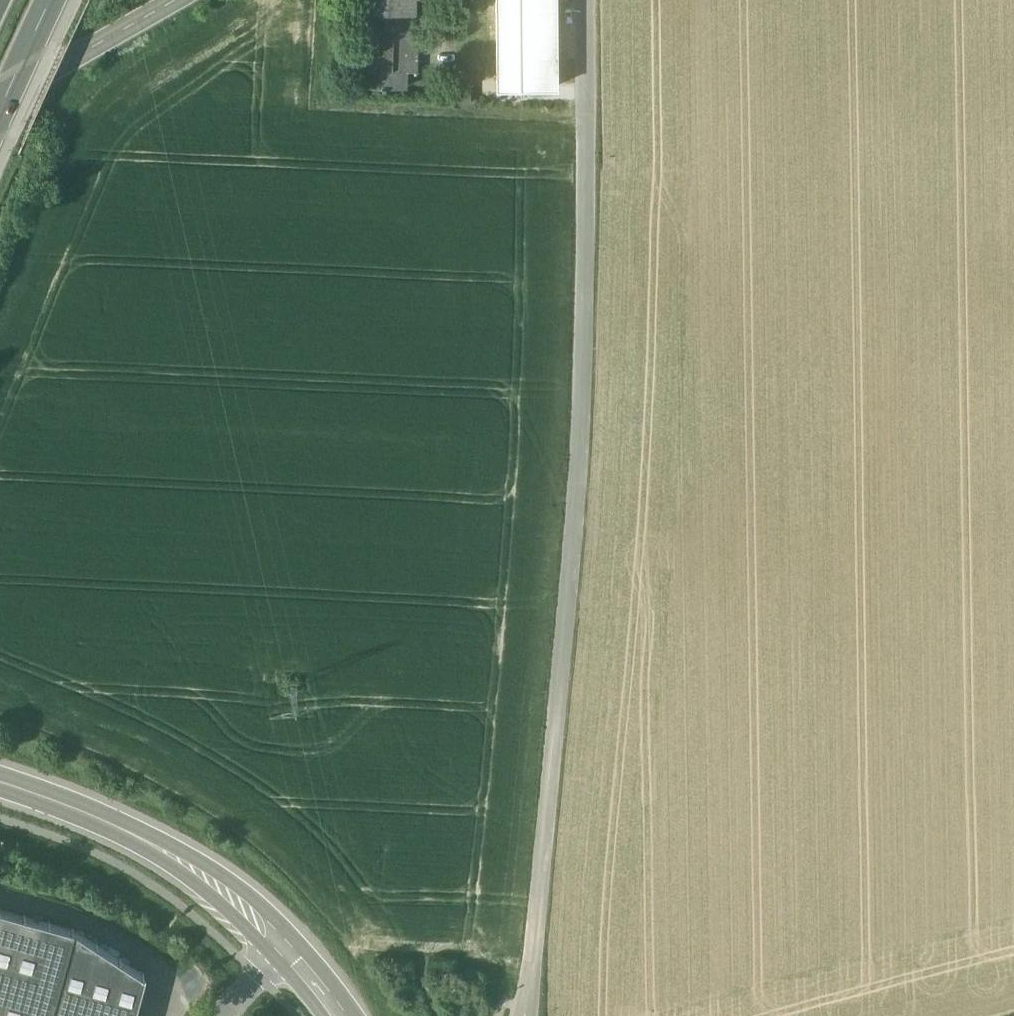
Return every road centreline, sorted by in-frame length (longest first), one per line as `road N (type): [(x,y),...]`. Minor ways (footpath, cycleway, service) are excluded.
road 1 (residential): [(583,0),(587,265),(577,457),(527,1002)]
road 2 (secondary): [(335,1015),(284,953),(193,871),(81,816),(0,791)]
road 3 (unclassified): [(0,104),(174,0)]

